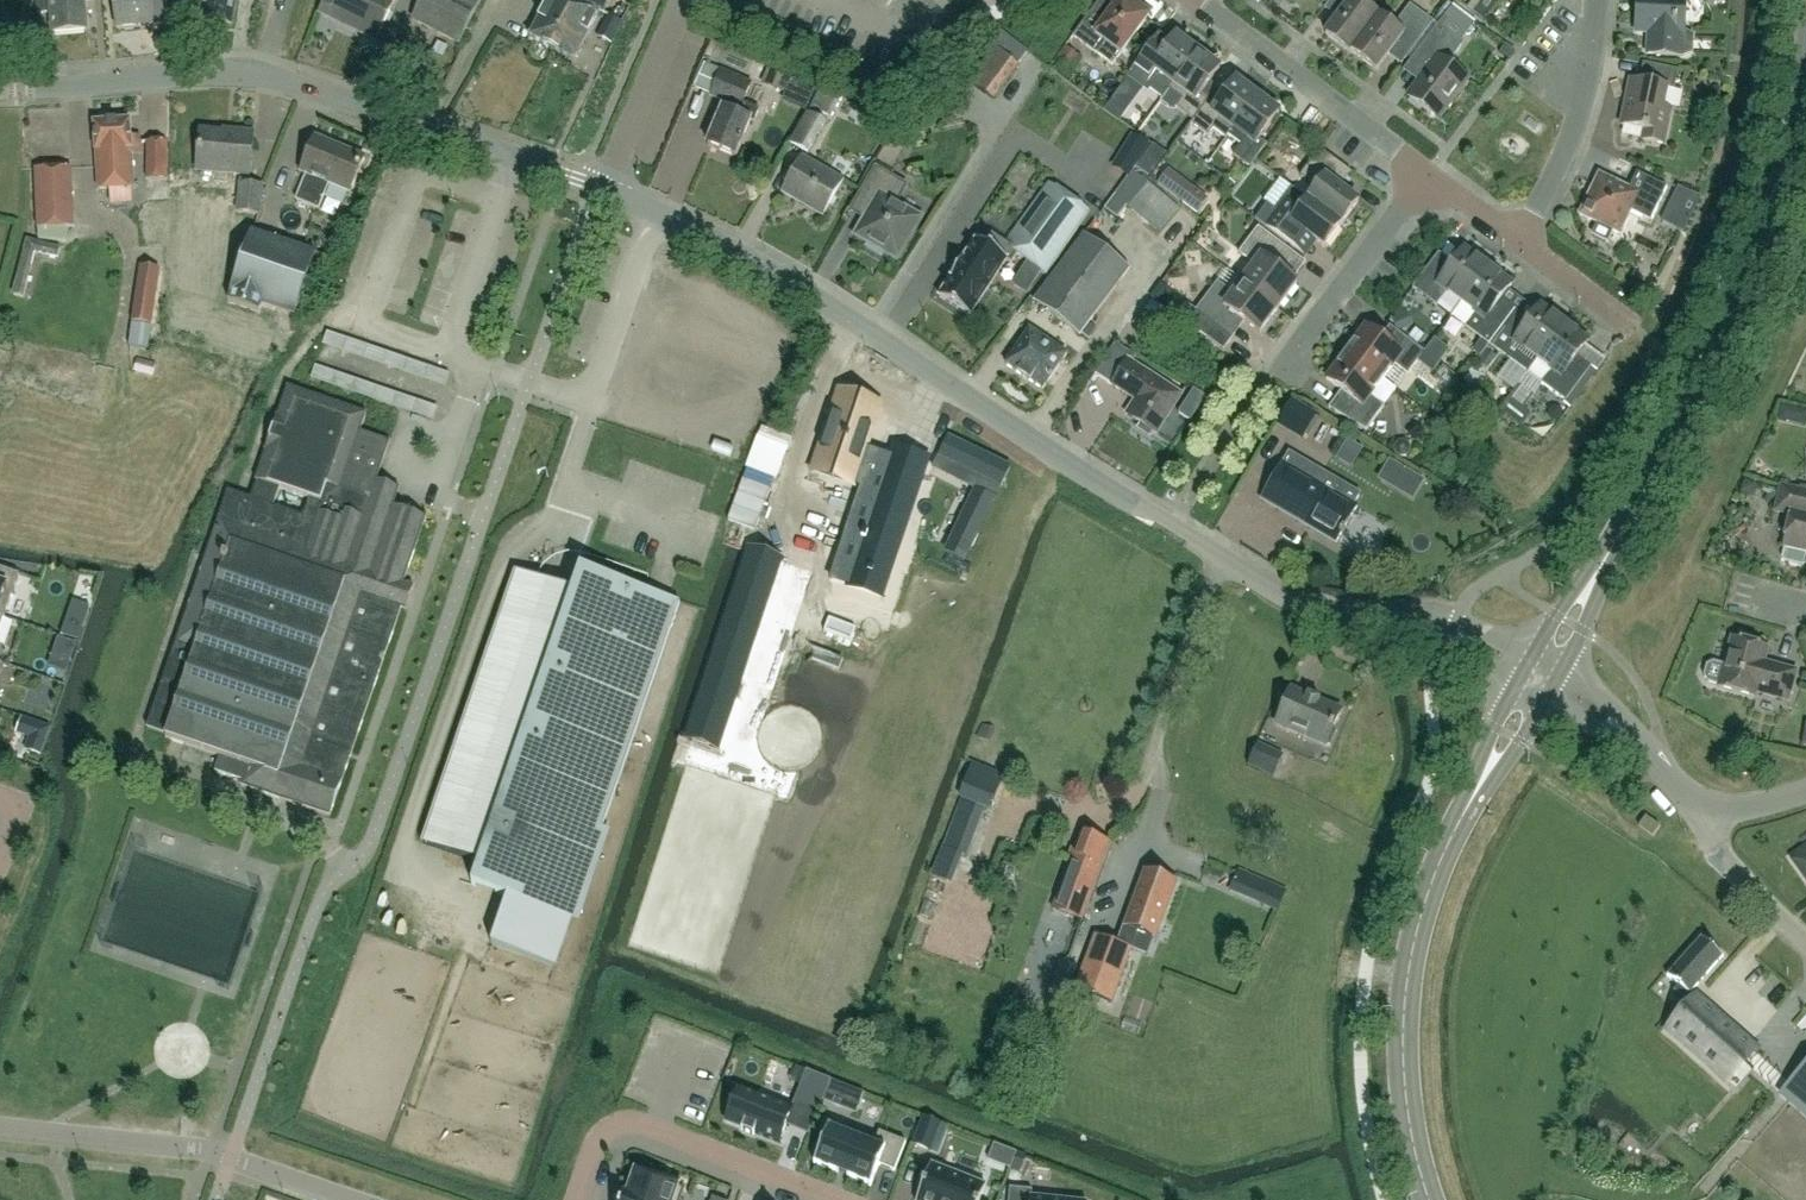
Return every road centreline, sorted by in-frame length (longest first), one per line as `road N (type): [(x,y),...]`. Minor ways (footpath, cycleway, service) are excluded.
road 1 (residential): [(1425,623),(1325,612),(1271,588),(791,283),(592,184),(245,70),(0,89)]
road 2 (tertiary): [(1604,558),(1730,329),(1796,140)]
road 3 (tertiary): [(1427,1199),(1404,1097),(1403,997),(1422,906),(1470,799)]
road 4 (residential): [(357,1199),(227,1156),(0,1128)]
road 5 (residential): [(1427,173),(1196,0)]
road 6 (residential): [(1513,238),(1575,124),(1598,0)]
road 7 (residential): [(1282,370),(1427,173)]
road 8 (residential): [(834,1199),(640,1123),(617,1125)]
road 9 (residential): [(1805,950),(1722,859),(1707,809)]
road 10 (residential): [(1634,330),(1513,238)]
road 11 (tertiary): [(1805,0),(1790,123),(1796,140)]
road 12 (tertiary): [(1470,799),(1486,789),(1544,699)]
road 13 (tertiary): [(1516,683),(1484,743),(1470,799)]
road 14 (tertiary): [(1604,558),(1590,564),(1532,654)]
road 15 (tertiary): [(1561,669),(1606,572),(1604,558)]

